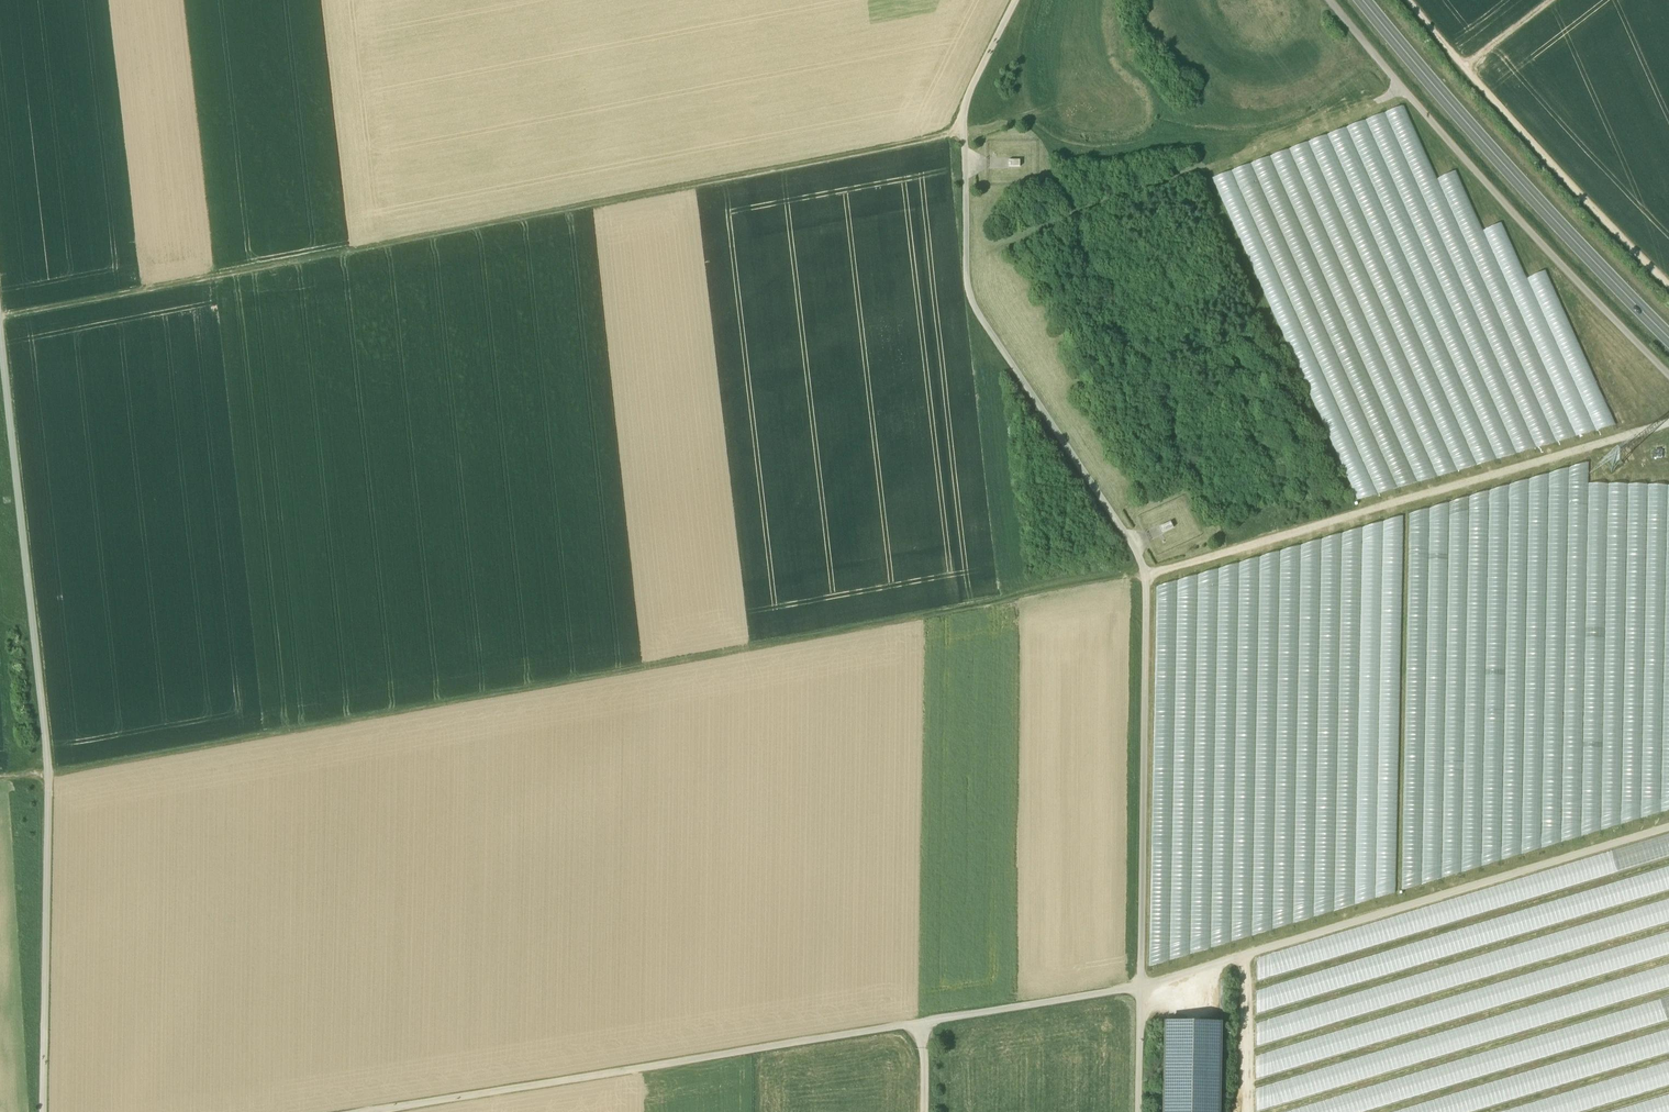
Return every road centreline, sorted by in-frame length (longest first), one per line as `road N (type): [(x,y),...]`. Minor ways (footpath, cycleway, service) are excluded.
road 1 (track): [(1147,573),(0,777)]
road 2 (track): [(0,319),(962,130)]
road 3 (track): [(44,1111),(48,775),(0,335)]
road 4 (track): [(1014,0),(965,99),(967,285),(1147,573)]
road 5 (track): [(924,1022),(362,1111)]
road 6 (track): [(1141,986),(1668,828)]
road 7 (track): [(1147,573),(1668,423)]
road 8 (track): [(1668,375),(1411,99),(1331,0)]
road 9 (secondary): [(1668,338),(1364,0)]
road 10 (track): [(1141,986),(1147,573)]
road 11 (track): [(1668,280),(1466,67)]
road 12 (track): [(924,1022),(1141,986)]
road 13 (track): [(1139,1111),(1141,986)]

